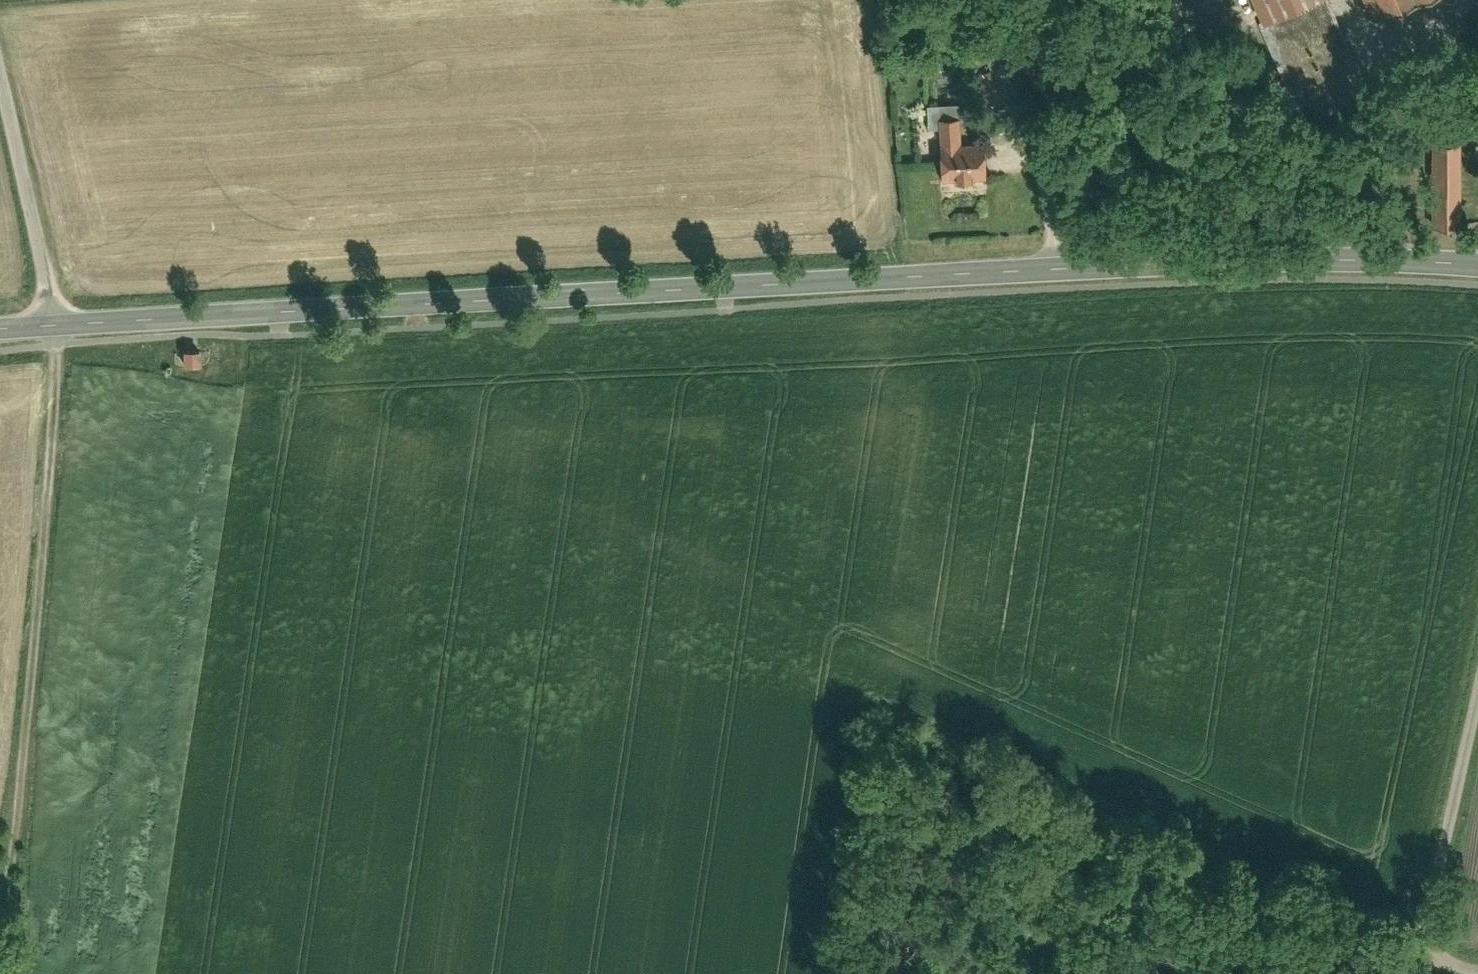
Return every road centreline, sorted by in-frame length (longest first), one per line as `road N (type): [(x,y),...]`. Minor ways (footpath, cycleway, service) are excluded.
road 1 (tertiary): [(0,327),(1188,264),(1477,266)]
road 2 (track): [(0,885),(23,751),(57,345)]
road 3 (residential): [(1477,692),(1421,953)]

